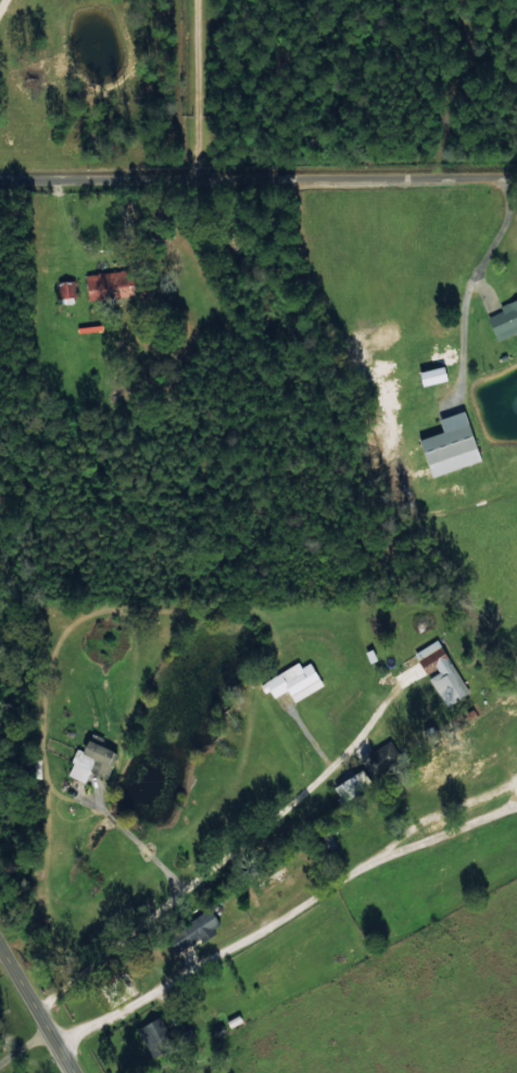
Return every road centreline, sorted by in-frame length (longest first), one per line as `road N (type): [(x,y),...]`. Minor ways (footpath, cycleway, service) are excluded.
road 1 (residential): [(0,205),(173,209),(516,197)]
road 2 (residential): [(173,209),(169,0)]
road 3 (tertiary): [(0,957),(68,1072)]

